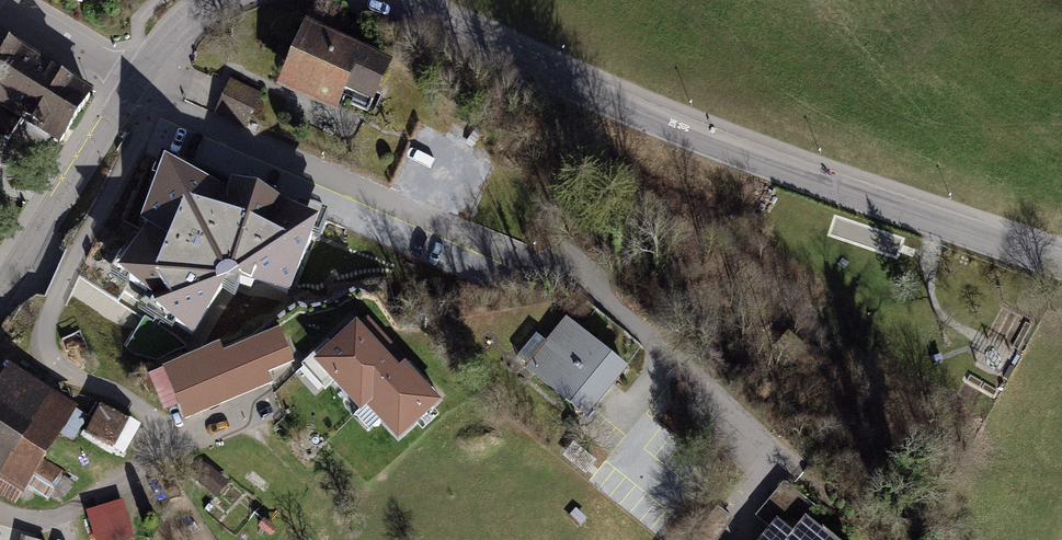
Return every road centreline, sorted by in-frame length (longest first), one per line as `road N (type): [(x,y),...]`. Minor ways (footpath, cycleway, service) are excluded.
road 1 (residential): [(130,88),(509,258),(574,276),(784,457)]
road 2 (unclassified): [(391,0),(674,128),(1061,264)]
road 3 (residential): [(0,293),(130,88)]
road 4 (residential): [(0,5),(135,80)]

